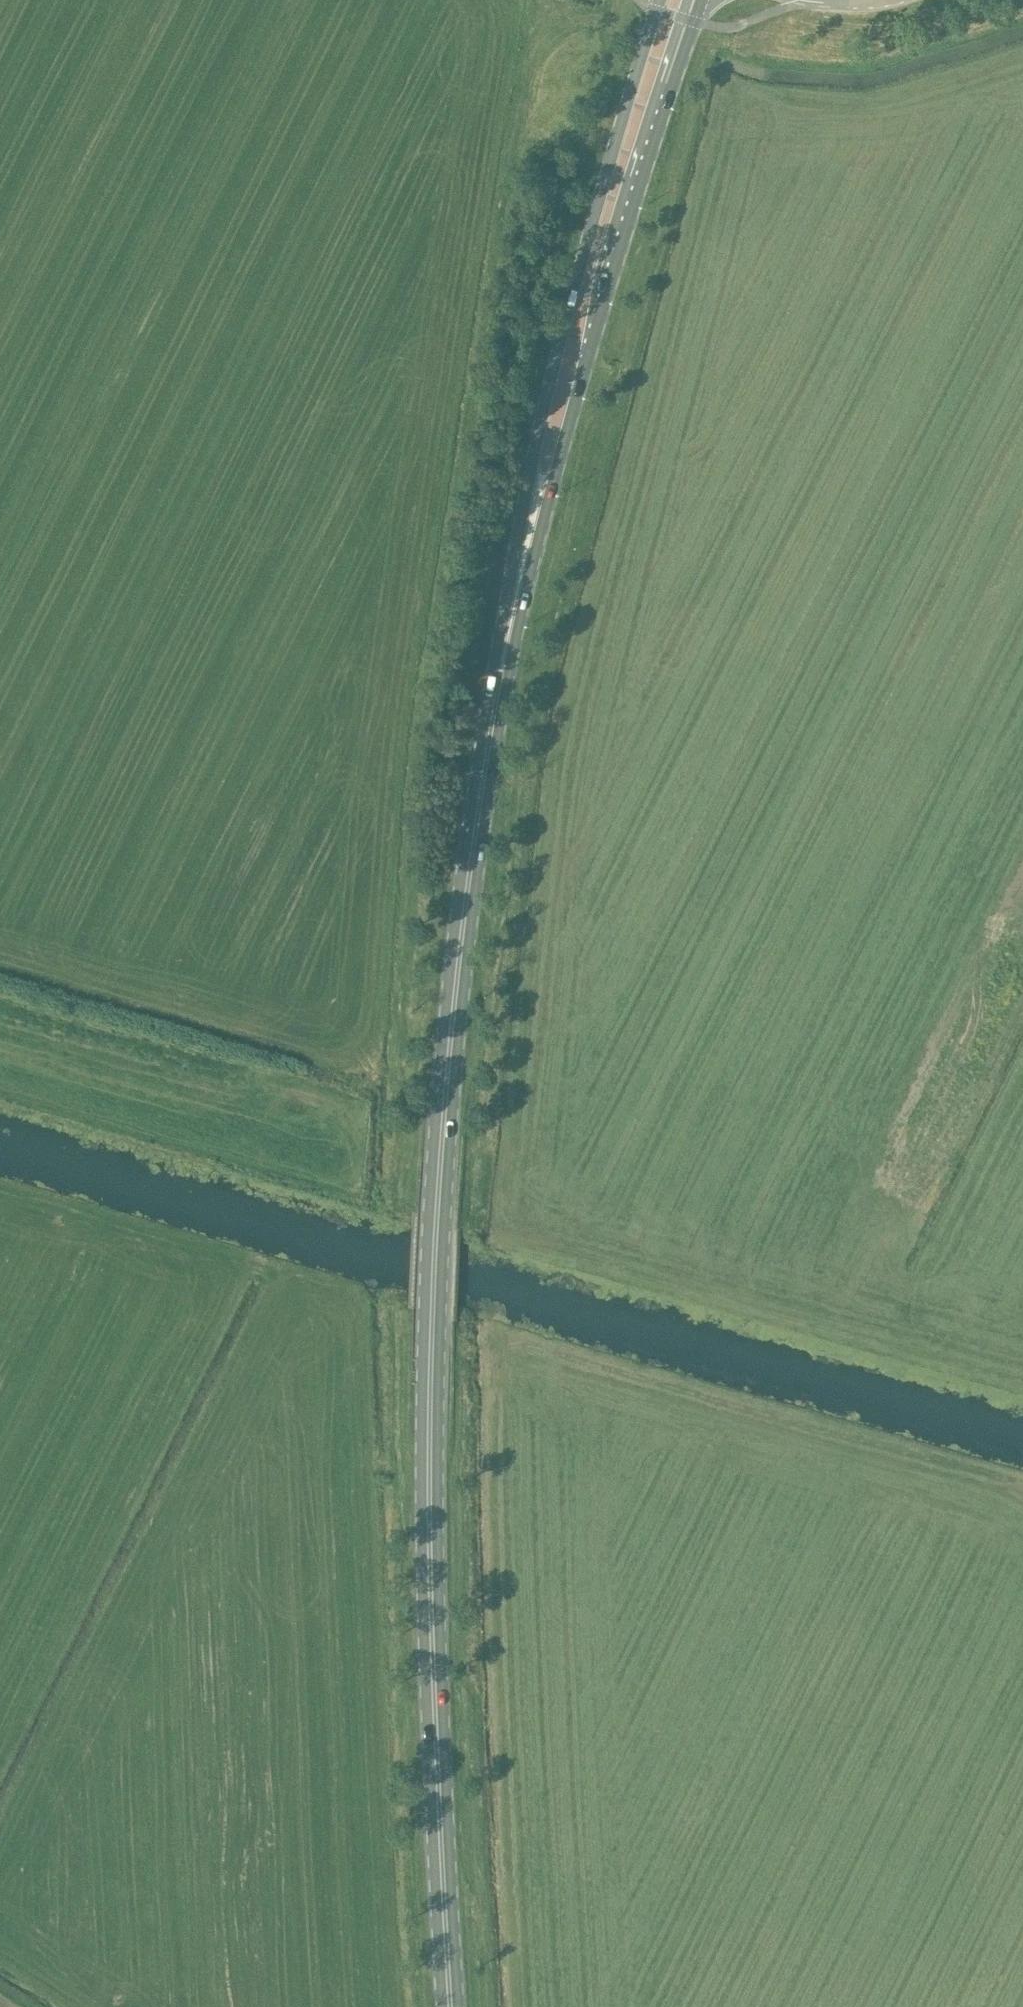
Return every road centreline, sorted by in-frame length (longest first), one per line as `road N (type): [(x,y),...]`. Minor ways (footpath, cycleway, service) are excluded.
road 1 (primary): [(452,2006),(430,1506),(431,1330),(452,1027),(495,702)]
road 2 (primary): [(495,702),(509,675),(604,303),(701,0)]
road 3 (primary): [(659,0),(549,390),(493,674),(495,702)]

